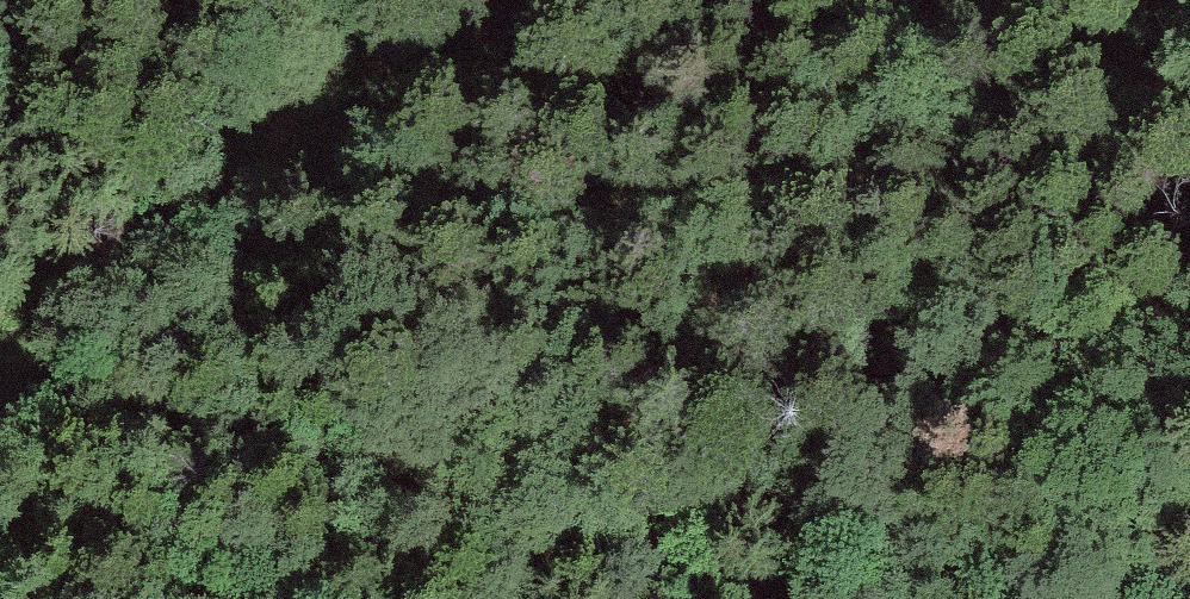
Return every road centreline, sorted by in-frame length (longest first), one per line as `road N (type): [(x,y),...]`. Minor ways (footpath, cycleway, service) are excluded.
road 1 (track): [(0,369),(768,598)]
road 2 (track): [(0,317),(232,200),(510,22),(558,0)]
road 3 (track): [(953,0),(1049,35),(1149,102),(1189,117)]

